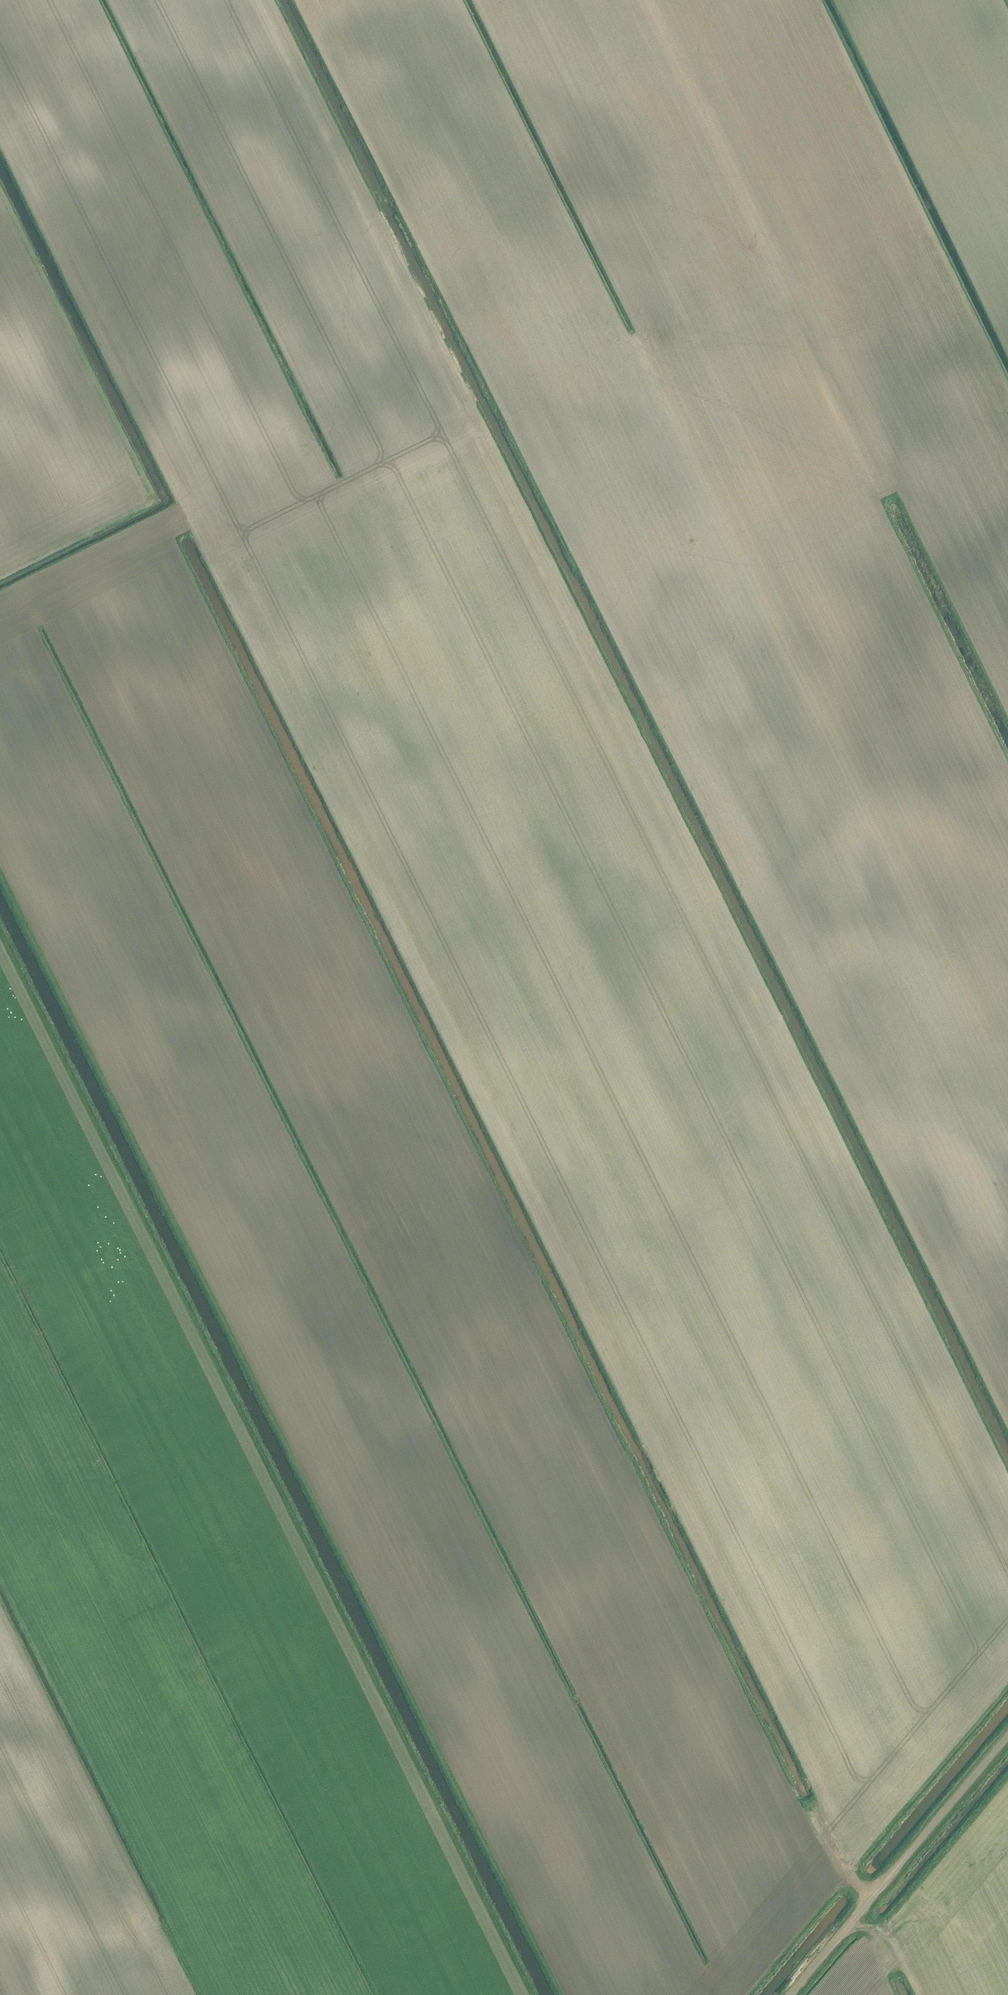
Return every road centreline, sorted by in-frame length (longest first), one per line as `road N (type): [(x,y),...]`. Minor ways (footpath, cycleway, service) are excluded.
road 1 (unclassified): [(797,1994),(1007,1741)]

